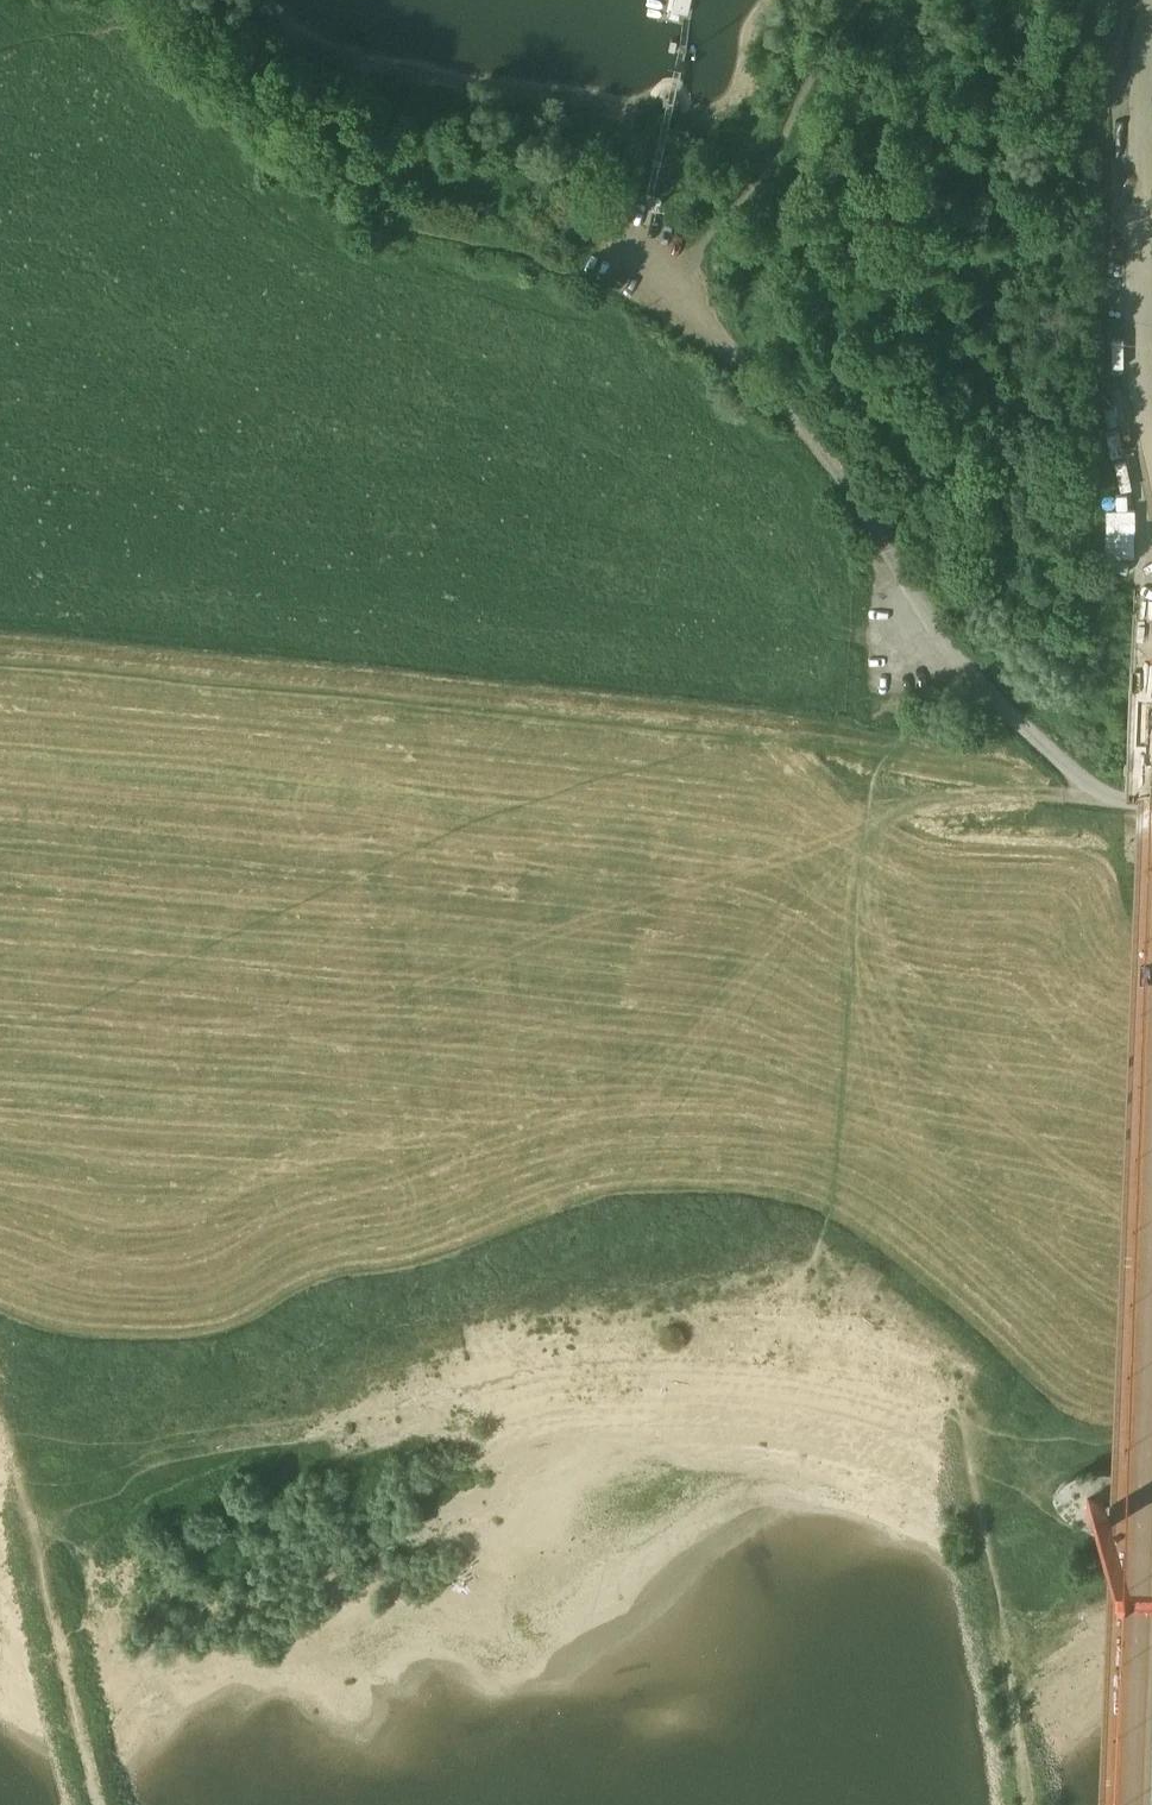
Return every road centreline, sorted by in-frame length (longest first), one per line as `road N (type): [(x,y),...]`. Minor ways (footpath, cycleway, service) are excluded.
road 1 (track): [(648,261),(492,247),(374,225),(233,117)]
road 2 (unclassified): [(1151,798),(1116,796),(1081,776),(992,693),(926,611),(881,532)]

